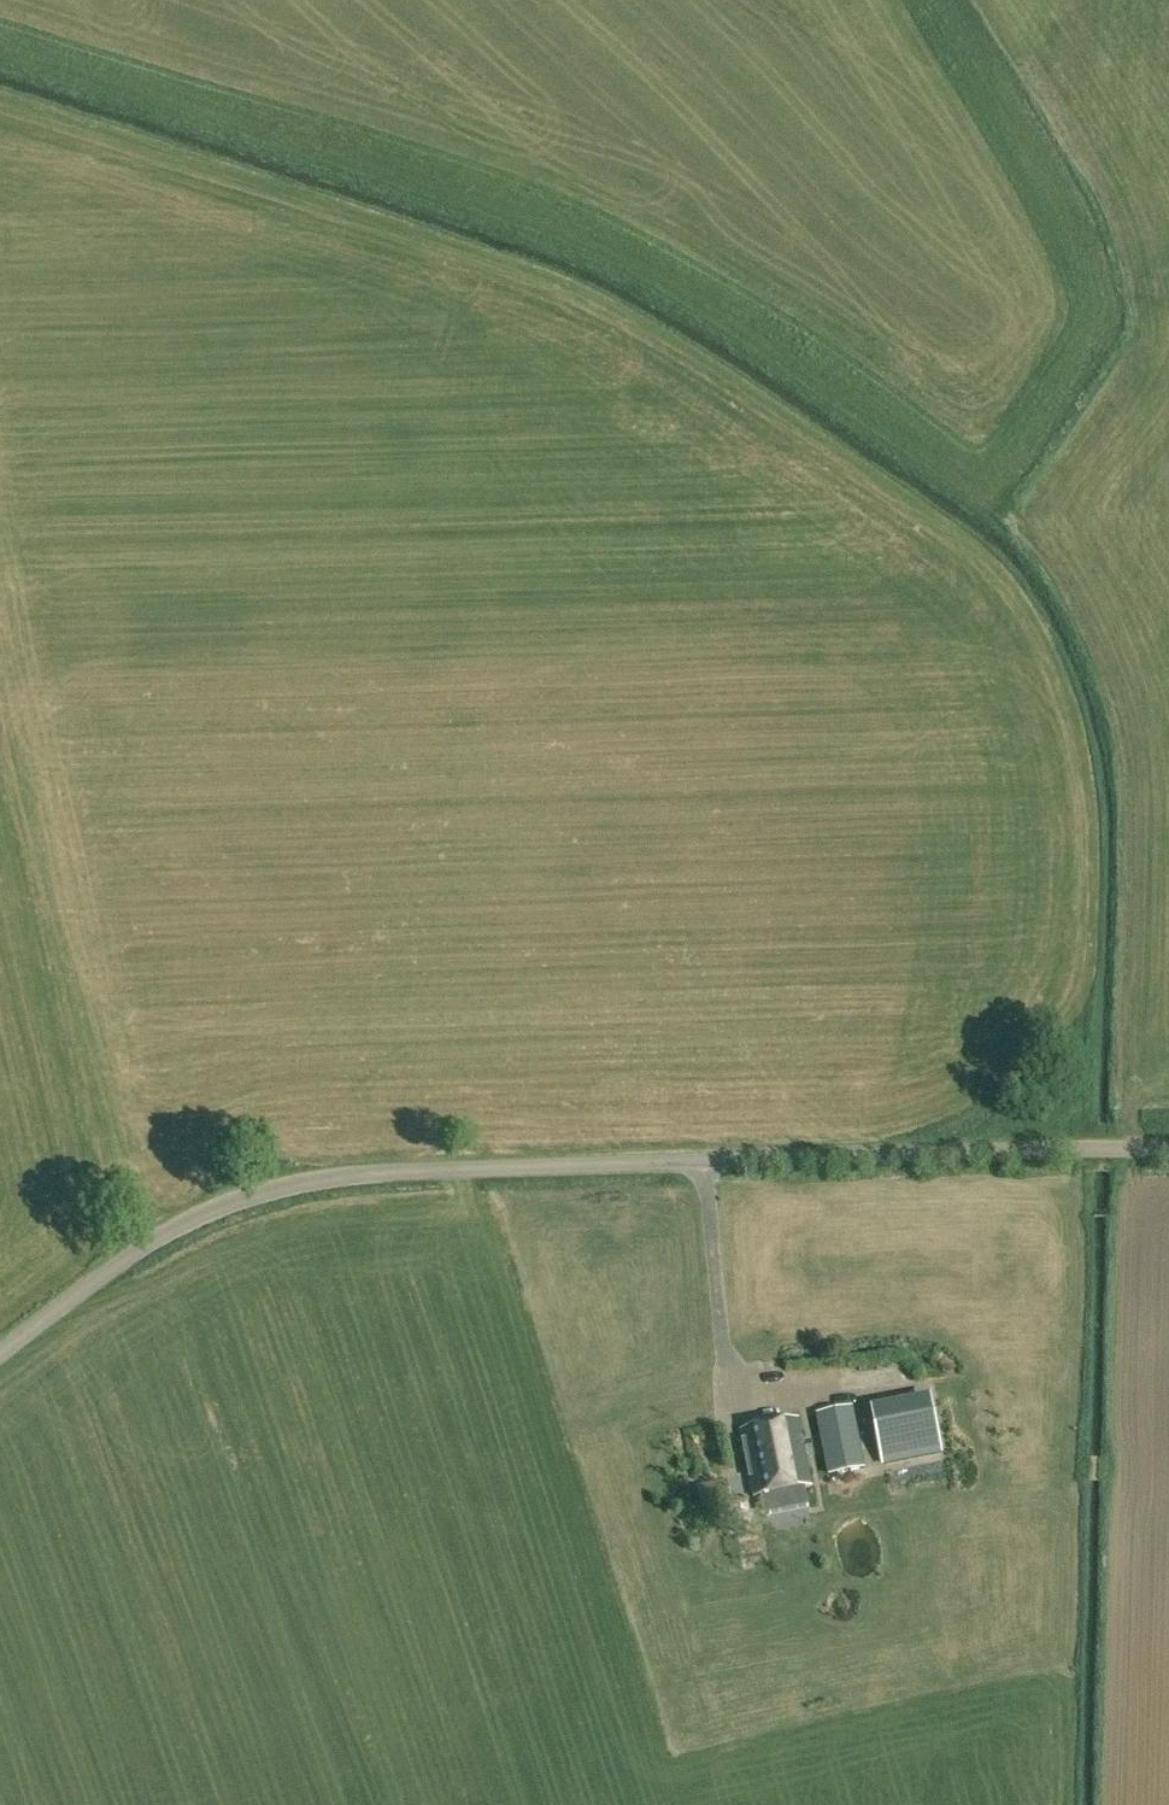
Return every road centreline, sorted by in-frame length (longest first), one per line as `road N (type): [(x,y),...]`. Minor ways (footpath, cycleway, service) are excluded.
road 1 (unclassified): [(0,1351),(167,1227),(291,1179),(469,1165),(1168,1147)]

